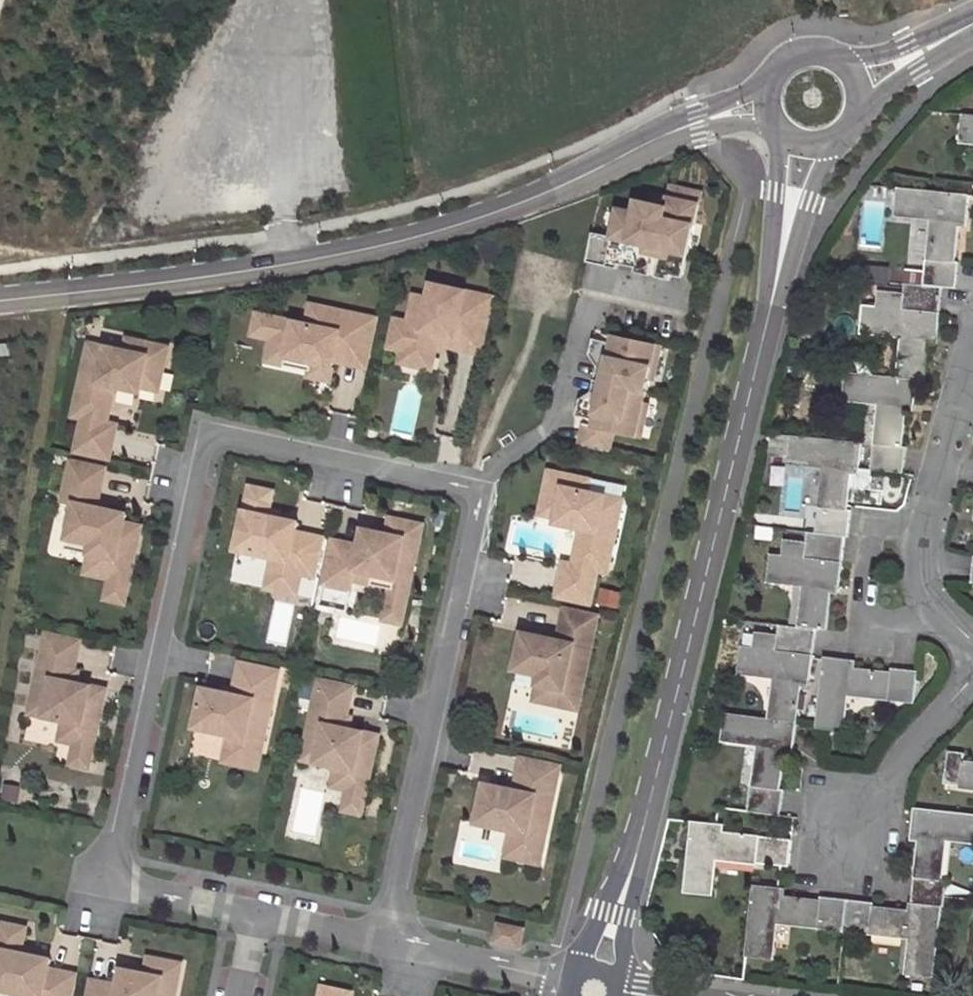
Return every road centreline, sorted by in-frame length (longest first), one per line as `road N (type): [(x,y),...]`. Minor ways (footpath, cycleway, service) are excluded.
road 1 (residential): [(387,941),(479,497),(212,437),(107,854),(117,879),(141,893),(253,914)]
road 2 (tertiary): [(594,990),(764,330)]
road 3 (tertiary): [(0,301),(246,272),(434,232),(557,188),(636,146)]
road 4 (residential): [(841,844),(911,743),(972,676)]
road 5 (residential): [(387,941),(594,990)]
road 6 (residential): [(939,609),(914,623),(881,619),(863,606),(874,532),(925,520)]
road 7 (tertiary): [(764,330),(835,137)]
road 8 (tertiary): [(780,128),(764,330)]
road 9 (residential): [(972,354),(925,520)]
road 10 (tertiary): [(972,18),(869,55),(830,59)]
road 11 (tertiary): [(770,86),(694,113),(636,146)]
road 12 (tertiary): [(853,116),(972,31)]
road 13 (tertiary): [(636,146),(737,123),(775,123)]
road 14 (residential): [(253,914),(387,941)]

